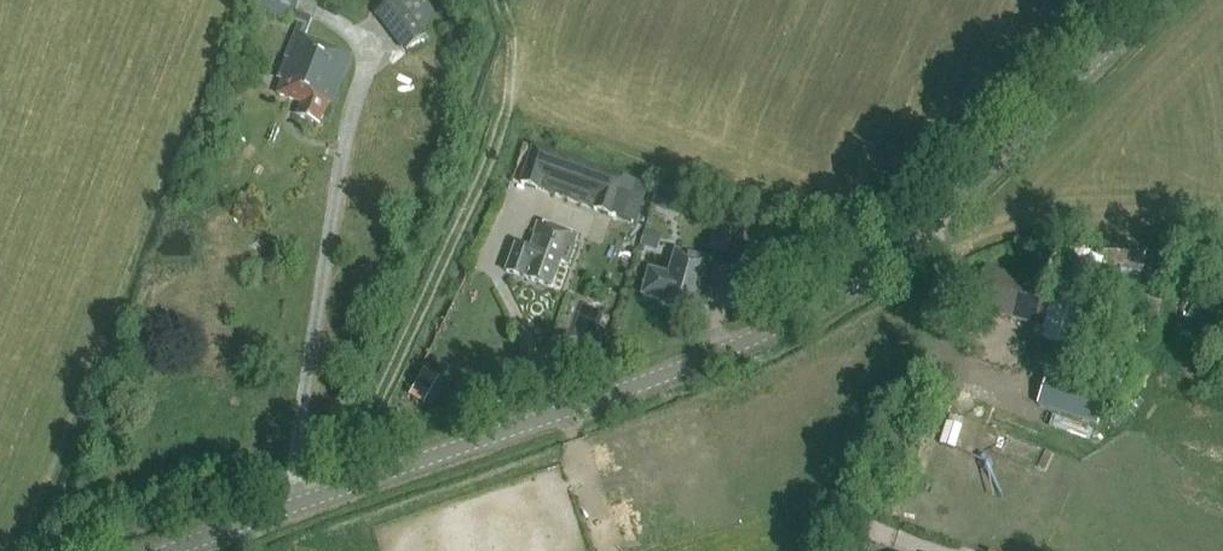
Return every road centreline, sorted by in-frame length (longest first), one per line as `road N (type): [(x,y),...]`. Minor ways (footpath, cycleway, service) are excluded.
road 1 (tertiary): [(193,550),(807,306),(891,256),(1003,164),(1156,0)]

